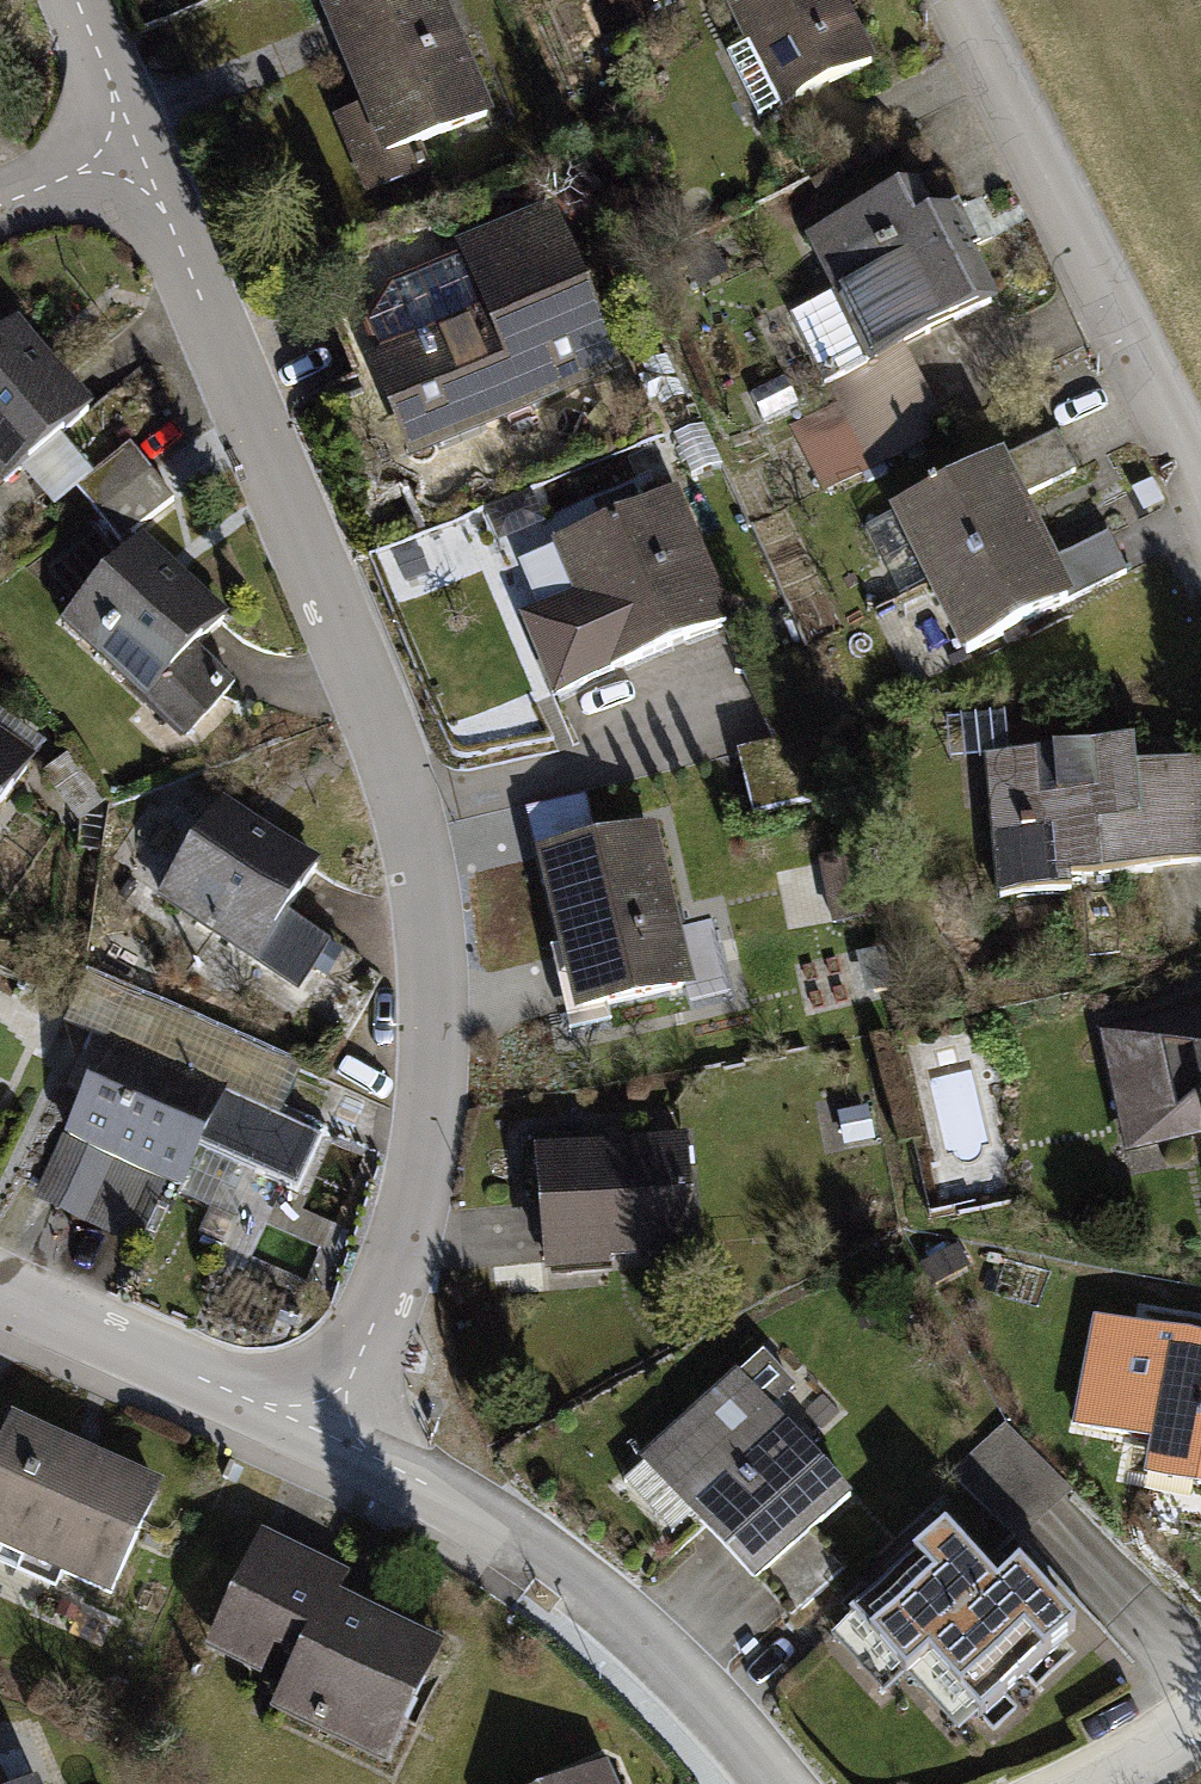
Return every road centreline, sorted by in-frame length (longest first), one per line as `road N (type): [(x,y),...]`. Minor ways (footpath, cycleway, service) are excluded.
road 1 (residential): [(327,1436),(373,1326),(424,1135),(430,1059),(421,894),(385,742),(132,144)]
road 2 (residential): [(770,1783),(696,1698),(543,1563),(462,1506),(327,1436)]
road 3 (residential): [(1200,496),(957,0)]
road 4 (residential): [(327,1436),(0,1291)]
road 5 (residential): [(132,144),(72,0)]
road 6 (residential): [(132,144),(0,197)]

